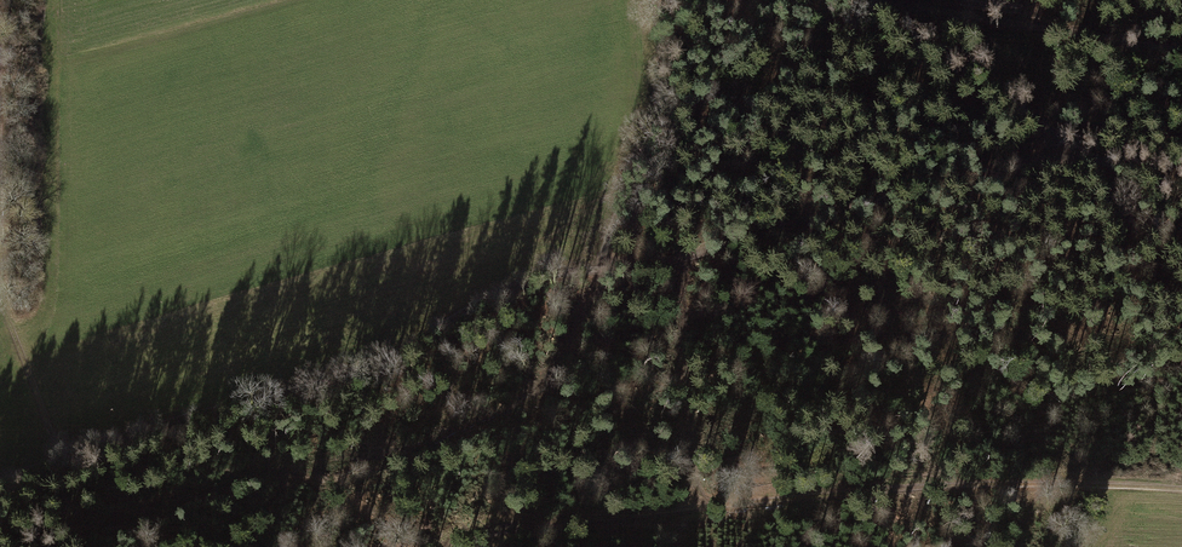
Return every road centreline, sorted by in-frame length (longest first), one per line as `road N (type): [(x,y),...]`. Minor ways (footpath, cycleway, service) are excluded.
road 1 (track): [(0,482),(381,361),(527,280),(762,236),(867,199),(1042,164),(1067,148)]
road 2 (track): [(1181,490),(1002,483),(493,527)]
road 3 (track): [(862,0),(982,78),(1067,148),(1181,187)]
road 4 (track): [(1181,50),(876,9)]
road 5 (track): [(655,0),(666,77),(605,266)]
road 6 (track): [(61,462),(9,317)]

